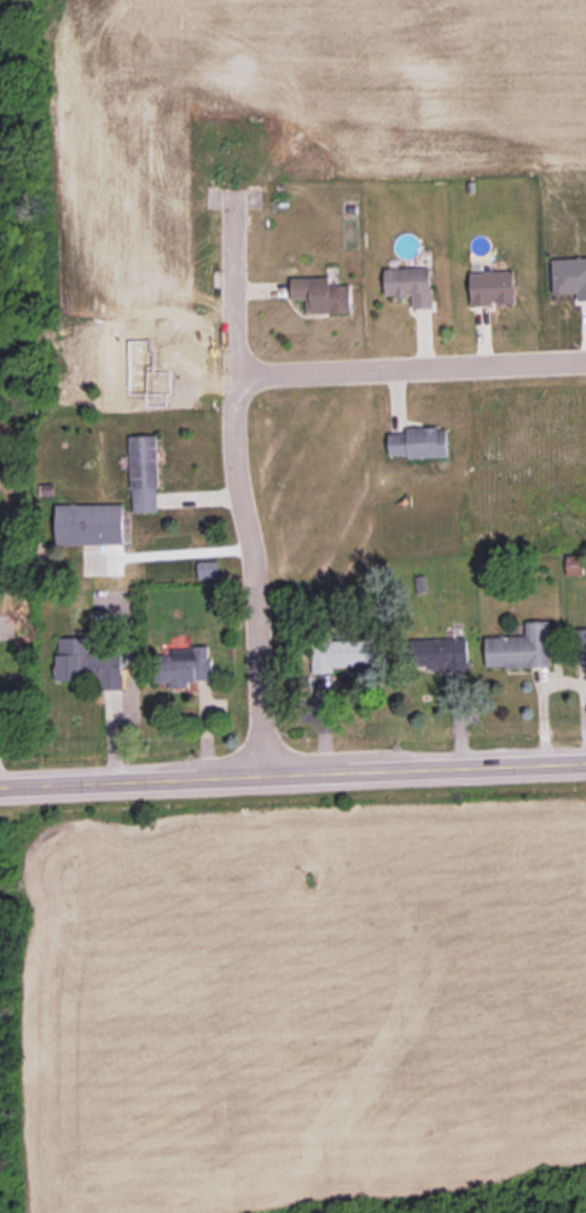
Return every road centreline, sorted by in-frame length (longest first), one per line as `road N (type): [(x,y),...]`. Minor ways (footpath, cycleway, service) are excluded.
road 1 (tertiary): [(585,758),(0,783)]
road 2 (residential): [(254,773),(254,602),(230,479),(230,192)]
road 3 (residential): [(227,371),(585,354)]

